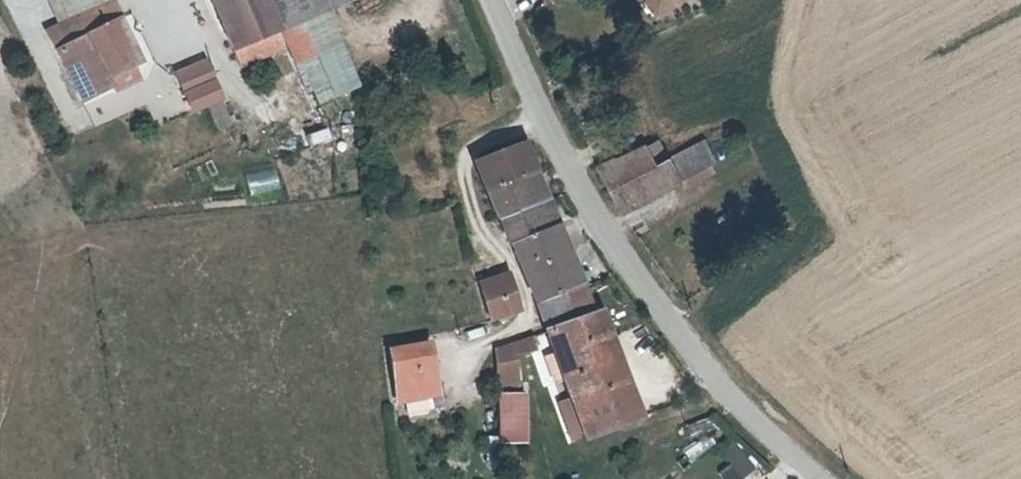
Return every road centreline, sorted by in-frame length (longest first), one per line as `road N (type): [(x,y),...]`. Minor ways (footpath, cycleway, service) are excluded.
road 1 (unclassified): [(815,478),(742,418),(584,200),(496,0)]

